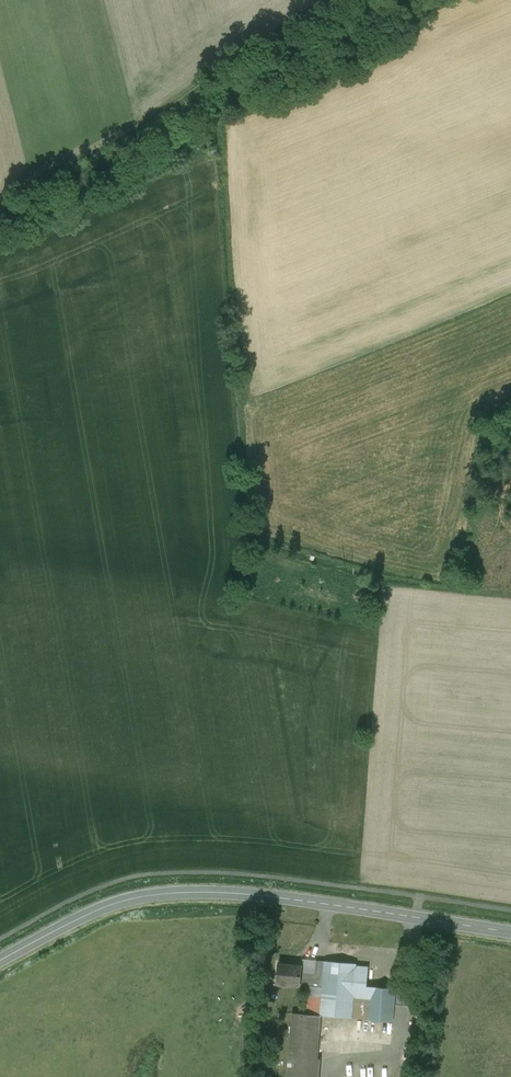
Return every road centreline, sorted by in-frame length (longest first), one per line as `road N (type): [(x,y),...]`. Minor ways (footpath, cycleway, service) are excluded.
road 1 (tertiary): [(510,932),(260,895),(182,893),(108,906),(0,963)]

